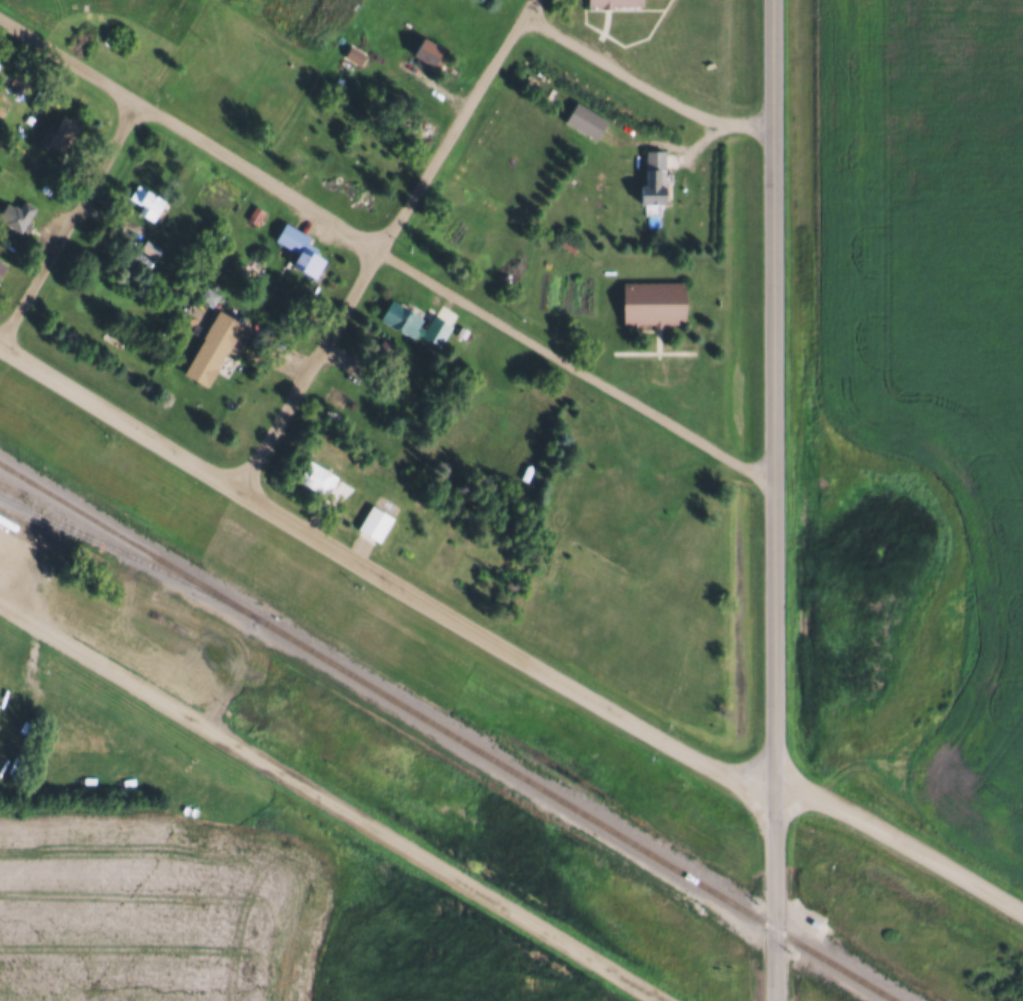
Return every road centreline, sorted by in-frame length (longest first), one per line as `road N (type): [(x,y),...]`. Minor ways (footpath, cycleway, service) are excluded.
road 1 (tertiary): [(770,1000),(776,790),(768,0)]
road 2 (residential): [(776,790),(711,762),(0,342)]
road 3 (residential): [(768,476),(0,19)]
road 4 (residential): [(664,1000),(0,595)]
road 5 (residential): [(239,487),(526,0)]
road 6 (residential): [(768,123),(701,115),(521,9)]
road 7 (residential): [(1022,908),(815,794),(776,790)]
road 8 (residential): [(0,330),(133,100)]

